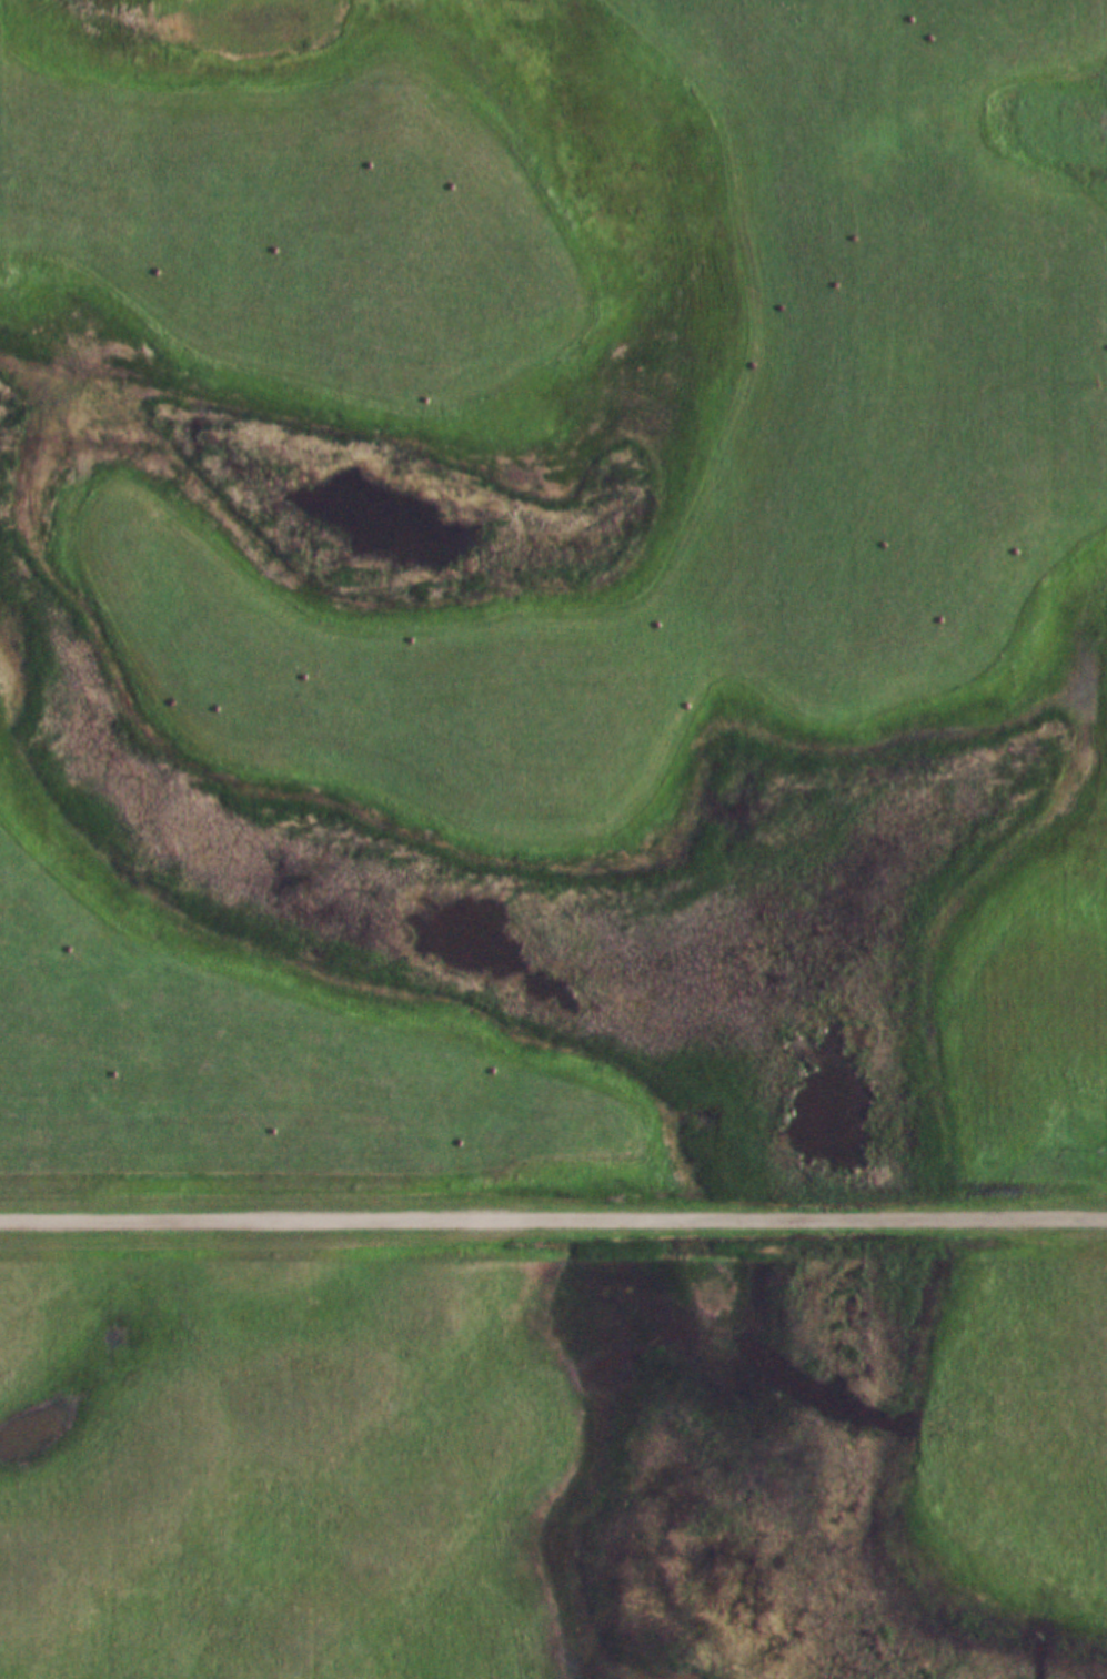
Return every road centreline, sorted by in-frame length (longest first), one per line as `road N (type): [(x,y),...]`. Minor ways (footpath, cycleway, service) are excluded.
road 1 (residential): [(1106,1217),(0,1222)]

